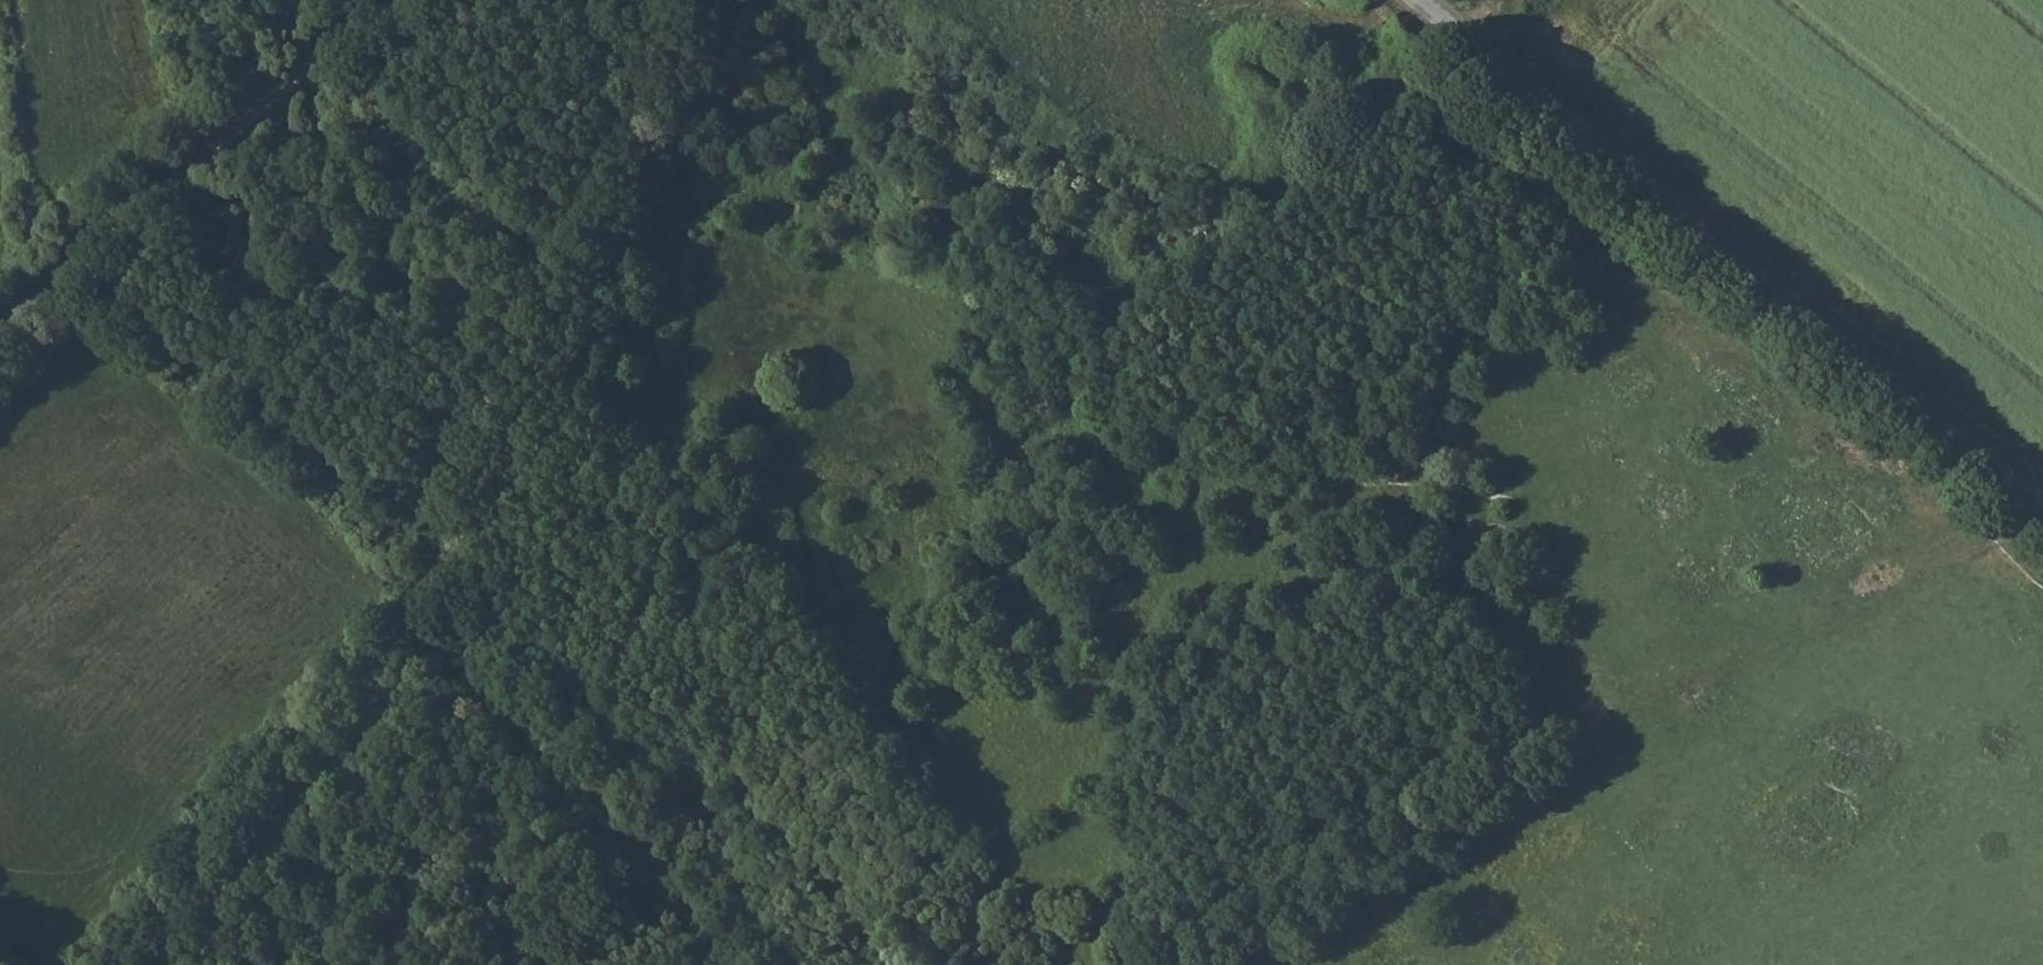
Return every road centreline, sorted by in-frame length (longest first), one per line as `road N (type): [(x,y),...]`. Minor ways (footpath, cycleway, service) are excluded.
road 1 (tertiary): [(1422,0),(2042,506)]
road 2 (track): [(0,329),(391,0)]

